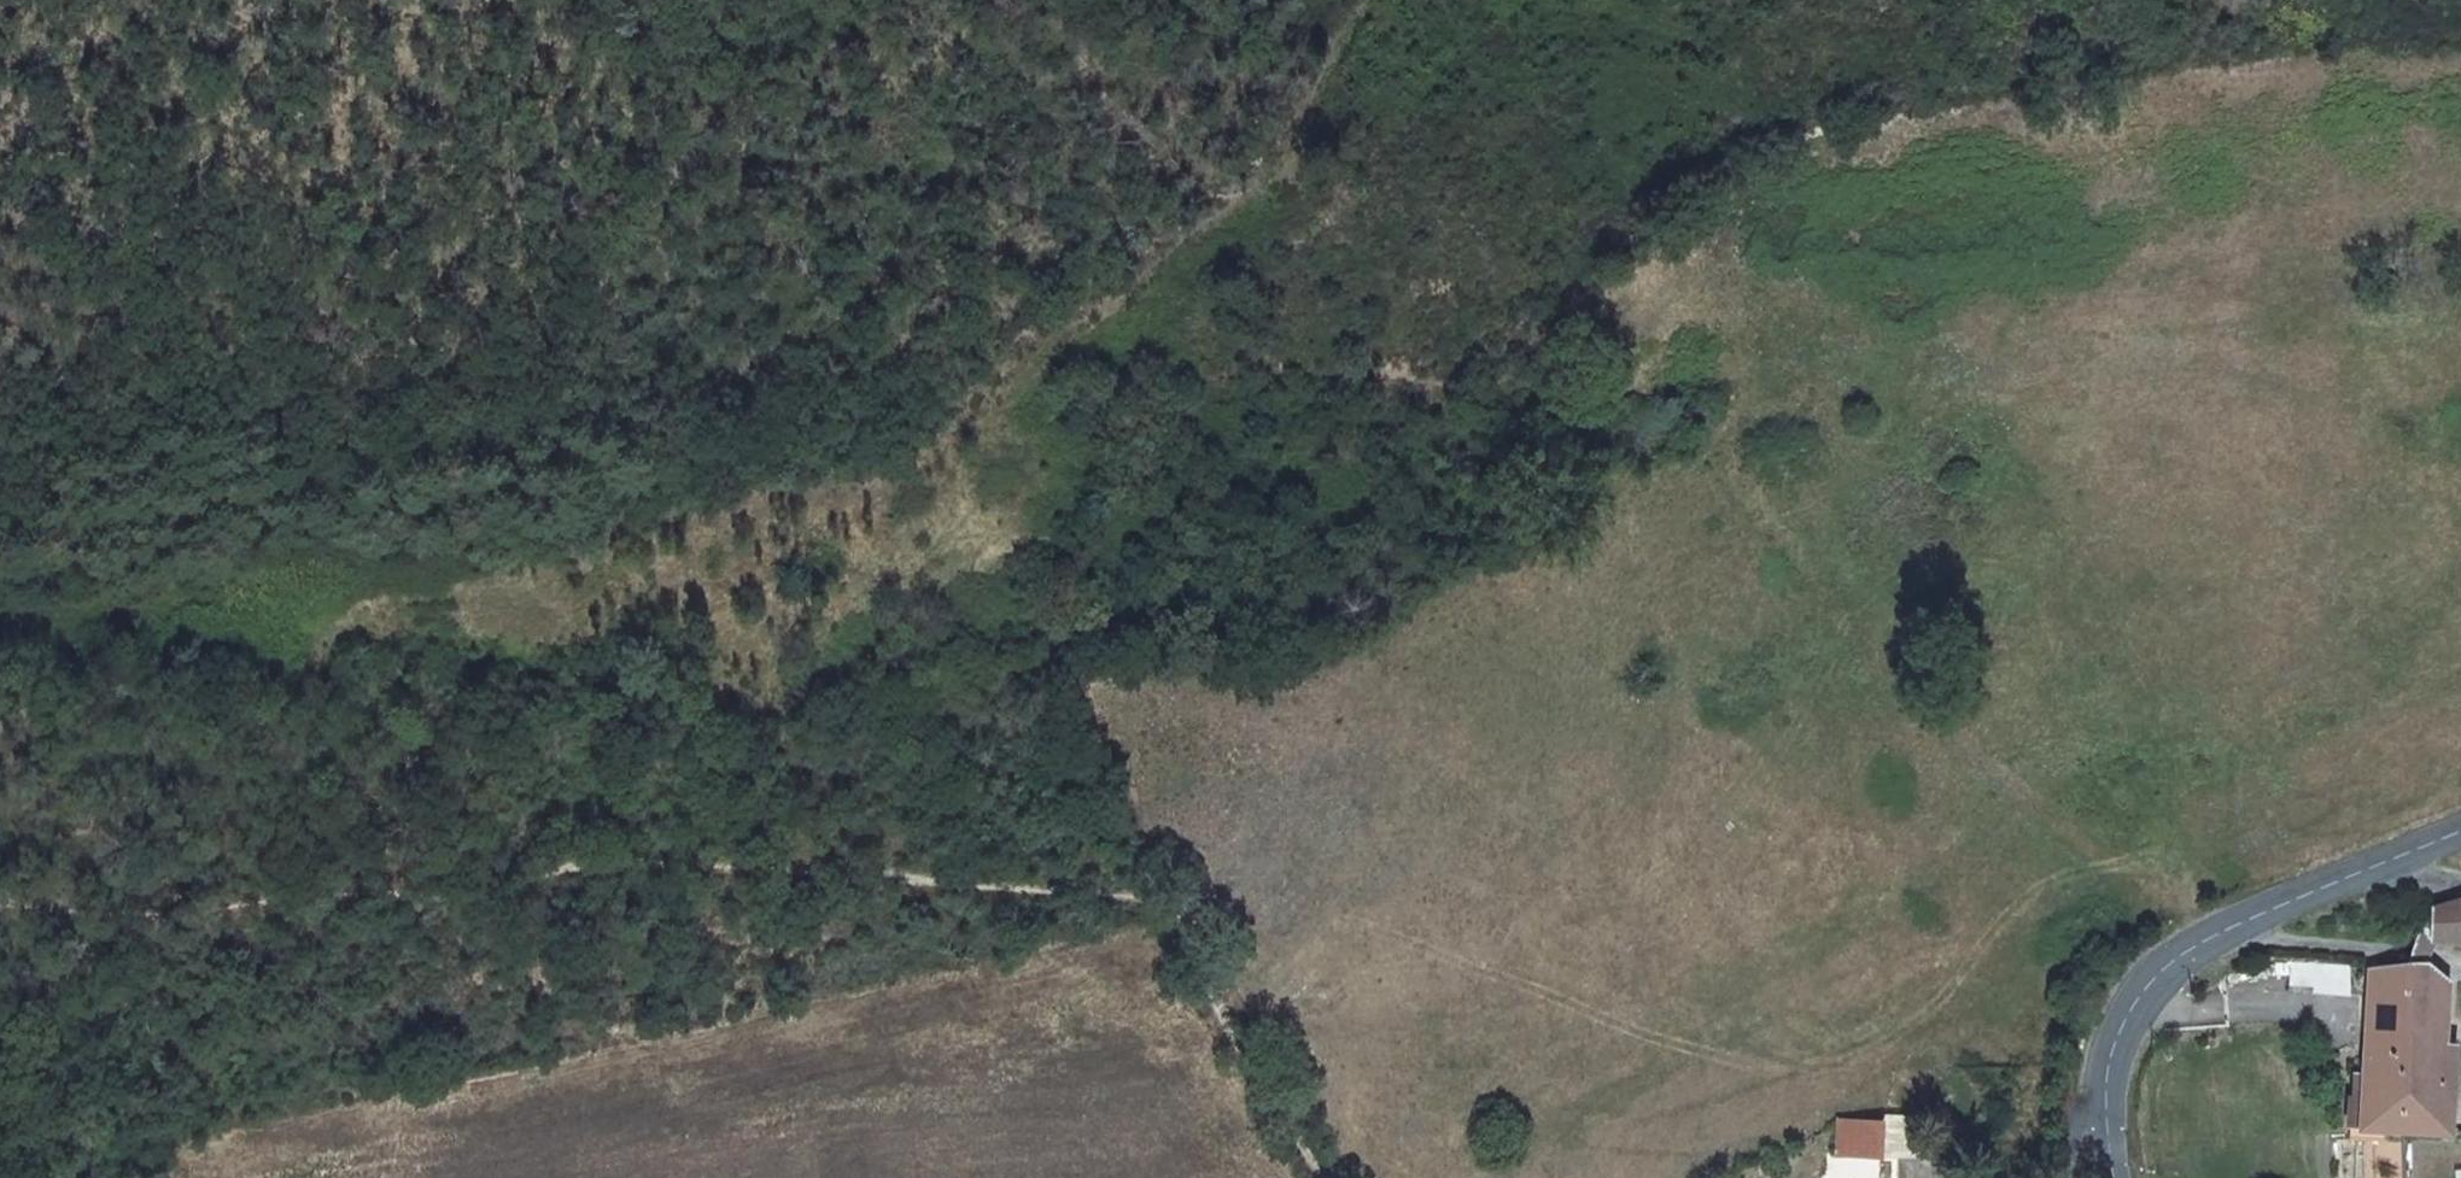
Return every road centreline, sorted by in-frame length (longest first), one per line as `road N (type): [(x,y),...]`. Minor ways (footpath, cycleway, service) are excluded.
road 1 (tertiary): [(2097,1144),(2116,1055),(2147,987),(2203,938),(2377,864)]
road 2 (track): [(1284,186),(1351,20),(1366,0)]

